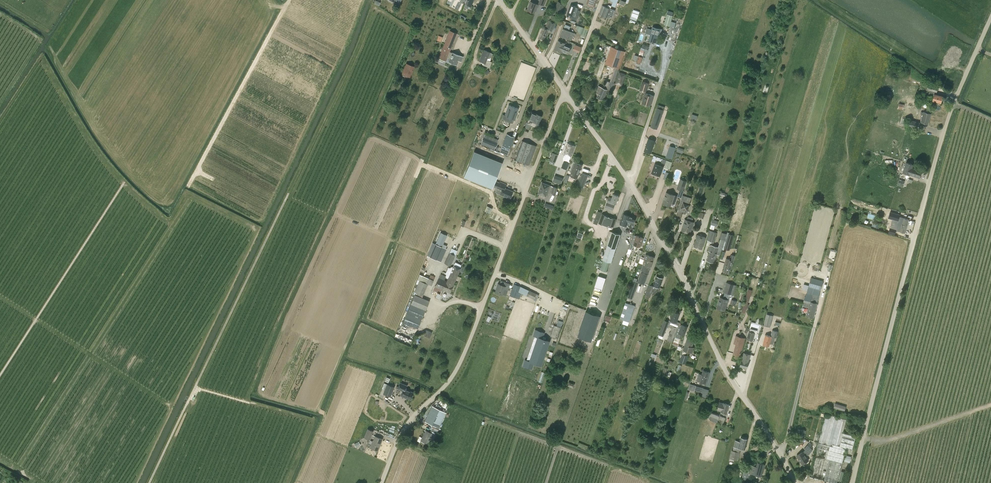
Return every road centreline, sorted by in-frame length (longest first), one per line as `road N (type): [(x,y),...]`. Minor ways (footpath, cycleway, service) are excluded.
road 1 (unclassified): [(852,482),(942,136),(990,17)]
road 2 (unclassified): [(796,482),(735,395),(626,178),(566,94)]
road 3 (unclassified): [(378,482),(406,423),(455,365),(566,94)]

